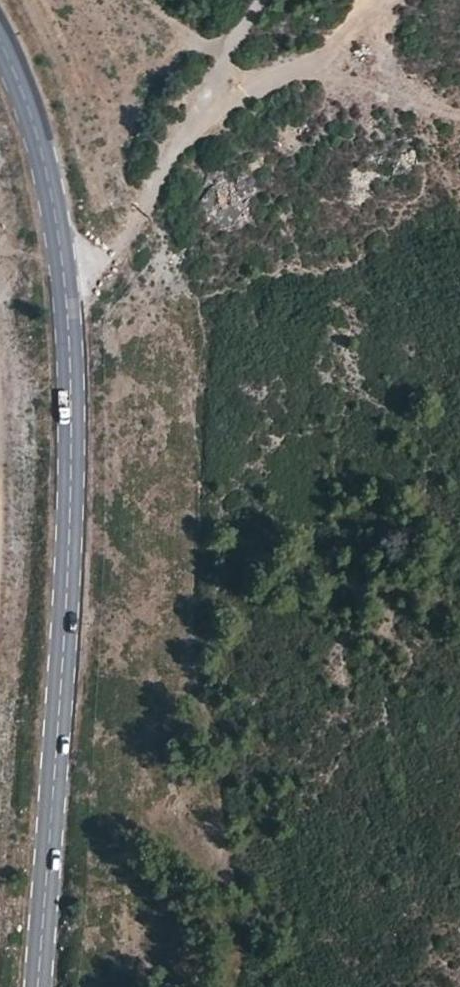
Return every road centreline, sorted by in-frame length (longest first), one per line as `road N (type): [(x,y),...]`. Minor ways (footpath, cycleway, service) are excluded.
road 1 (secondary): [(38,986),(62,627),(67,326),(50,187),(0,40)]
road 2 (track): [(93,261),(112,252),(149,193),(256,0)]

